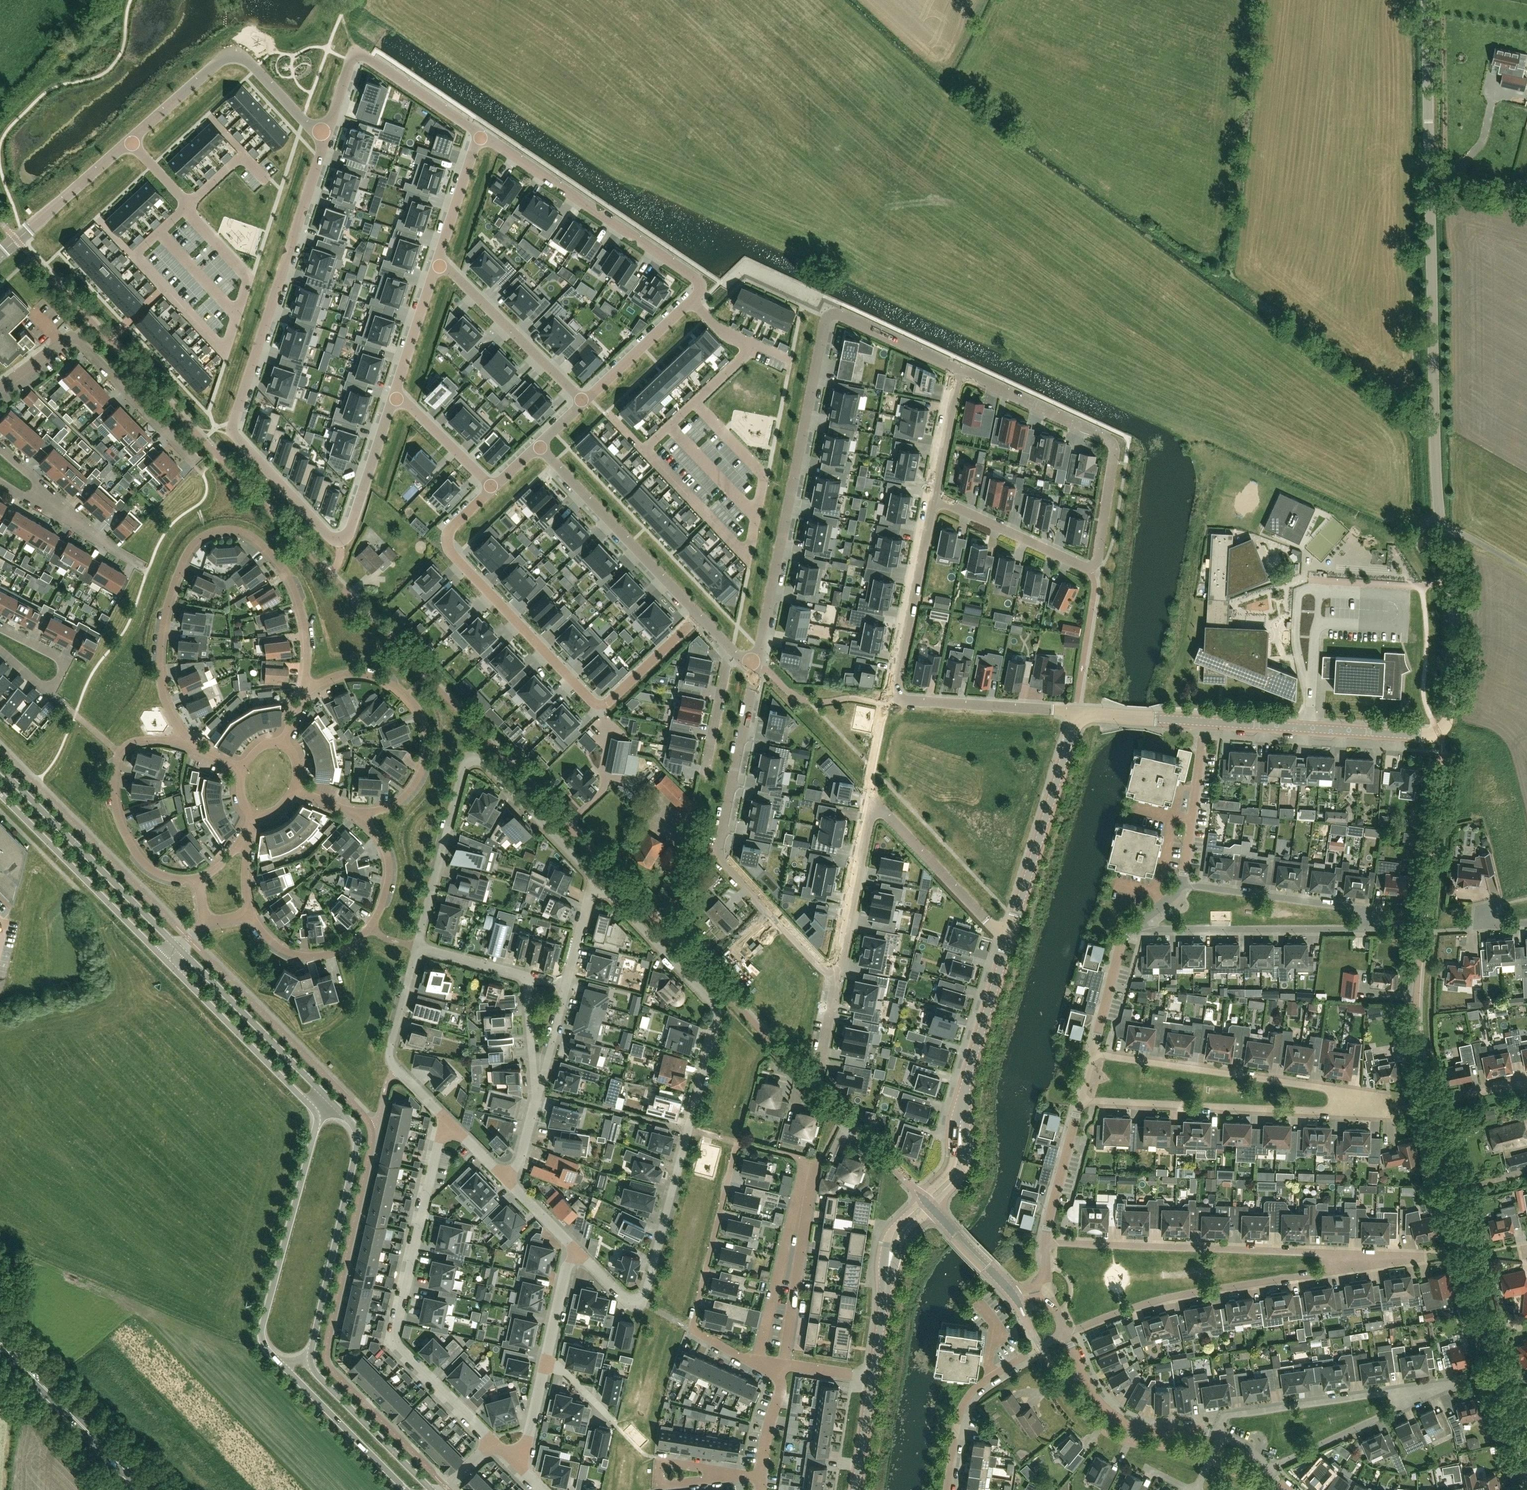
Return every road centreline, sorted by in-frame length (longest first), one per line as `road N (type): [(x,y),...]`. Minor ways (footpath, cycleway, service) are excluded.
road 1 (residential): [(805,1079),(15,240)]
road 2 (unknown): [(115,1016),(242,1135),(196,1296),(22,1134),(68,973)]
road 3 (residential): [(395,393),(342,539),(331,537),(233,432),(325,133)]
road 4 (residential): [(579,1254),(627,1301),(642,1302),(718,1011),(595,880)]
road 5 (residential): [(755,674),(828,317),(842,316),(961,372)]
road 6 (residential): [(961,372),(1112,444),(1098,559),(1086,568),(934,498)]
road 7 (residential): [(306,696),(306,639),(289,581),(259,543),(242,535),(207,537),(180,563),(160,655),(167,705),(190,746)]
road 8 (residential): [(1130,929),(1360,930),(1370,921),(1364,911),(1184,884)]
road 9 (residential): [(495,488),(451,528),(452,553),(592,701),(609,701),(700,615)]
road 10 (unclassified): [(325,133),(248,63),(230,57),(15,240)]
road 11 (residential): [(1076,711),(897,697),(934,498)]
road 12 (residential): [(1011,934),(994,928),(875,802),(837,978)]
road 13 (residential): [(595,880),(482,763),(472,762),(463,767),(418,947)]
road 14 (residential): [(445,1120),(395,1339),(494,1442)]
road 15 (unclassified): [(1442,531),(1430,176)]
road 16 (residential): [(837,978),(720,850),(755,674)]
road 17 (residential): [(758,1362),(691,1330),(738,1142),(803,1158)]
road 18 (unclassified): [(1381,1105),(1364,1113),(1080,1100)]
road 19 (unclassified): [(1381,1105),(1357,1092),(1091,1053)]
road 20 (unclassified): [(1066,1334),(1165,1298),(1334,1270),(1334,1255)]
road 21 (unclassified): [(1334,1255),(1046,1243)]
road 22 (unclassified): [(927,1202),(957,1168),(964,1091),(1011,934)]
road 23 (residential): [(480,133),(696,279),(701,289),(693,300)]
road 24 (residential): [(357,817),(385,812),(413,788),(428,745),(425,724),(398,688),(376,678),(336,677),(306,696)]
road 25 (tertiary): [(311,1360),(357,1145),(354,1126),(329,1099)]
road 26 (tertiary): [(314,1110),(317,1124),(263,1323),(263,1339),(283,1366)]
road 27 (residential): [(251,916),(278,949),(311,957),(331,955),(370,929),(388,858),(357,817)]
road 28 (residential): [(0,389),(73,336),(193,459)]
road 29 (tertiary): [(180,949),(0,768)]
road 30 (residential): [(196,879),(157,874),(141,860),(118,816),(113,790),(125,746),(190,746)]
road 31 (residential): [(1219,1435),(1223,1415),(1441,1387)]
road 32 (tertiary): [(0,792),(167,962)]
road 33 (residential): [(700,615),(540,446)]
road 34 (unclassified): [(1011,934),(1076,711)]
road 35 (unclassified): [(1437,733),(1205,723)]
road 36 (residential): [(325,133),(357,55),(480,133)]
road 37 (tertiary): [(329,1099),(180,949)]
road 38 (residential): [(948,1489),(958,1421),(972,1392),(1066,1334)]
road 39 (residential): [(803,1158),(758,1362)]
road 40 (tertiary): [(167,962),(314,1110)]
road 41 (unclassified): [(1437,733),(1447,720),(1453,667),(1442,531)]
road 42 (residential): [(783,1364),(817,1161)]
road 43 (primary): [(145,1489),(0,1343)]
road 44 (residential): [(584,402),(438,259)]
road 45 (residential): [(1219,1435),(1151,1431),(1110,1413),(1066,1334)]
road 46 (residential): [(418,947),(390,1050),(396,1068),(445,1120)]
road 47 (residential): [(1268,1468),(1441,1387)]
road 48 (unclassified): [(870,1376),(893,1243),(927,1202)]
road 49 (tertiary): [(431,1489),(320,1378),(311,1360)]
road 50 (unclassified): [(1430,176),(1424,0)]
road 51 (tertiary): [(283,1366),(406,1489)]
road 52 (residential): [(927,1202),(805,1079)]
road 53 (unknown): [(134,1033),(88,1195)]
road 54 (unknown): [(186,1082),(139,1243)]
road 55 (residential): [(1184,884),(1205,723)]
road 56 (residential): [(756,345),(646,449)]
road 57 (residential): [(693,300),(584,402)]
road 58 (unclassified): [(1046,1243),(1080,1100)]
road 59 (residential): [(438,259),(395,393)]
road 60 (unknown): [(167,962),(115,1016),(68,973)]
road 61 (residential): [(395,393),(495,488)]
road 62 (residential): [(480,133),(438,259)]
road 63 (residential): [(1015,1298),(927,1202)]
road 64 (unclassified): [(1091,1053),(1130,929)]
road 65 (unclassified): [(1205,723),(1076,711)]
road 66 (residential): [(934,498),(961,372)]
road 67 (residential): [(44,498),(147,571)]
road 68 (residential): [(729,648),(703,770)]
road 69 (residential): [(526,977),(538,1099)]

